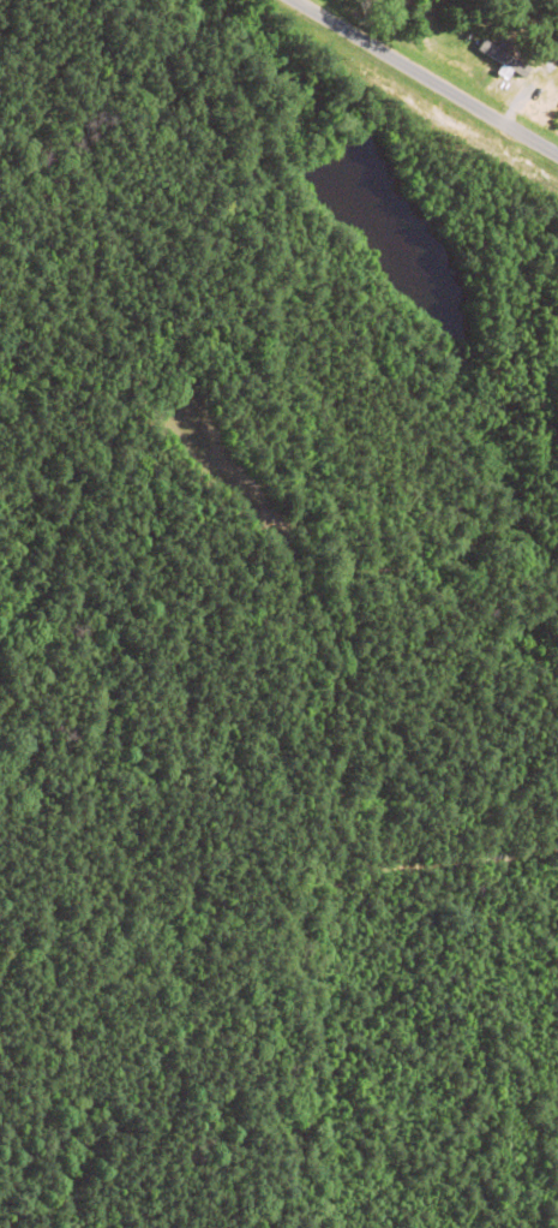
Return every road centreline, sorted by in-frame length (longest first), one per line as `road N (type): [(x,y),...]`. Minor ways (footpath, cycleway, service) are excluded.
road 1 (residential): [(234,0),(557,190)]

